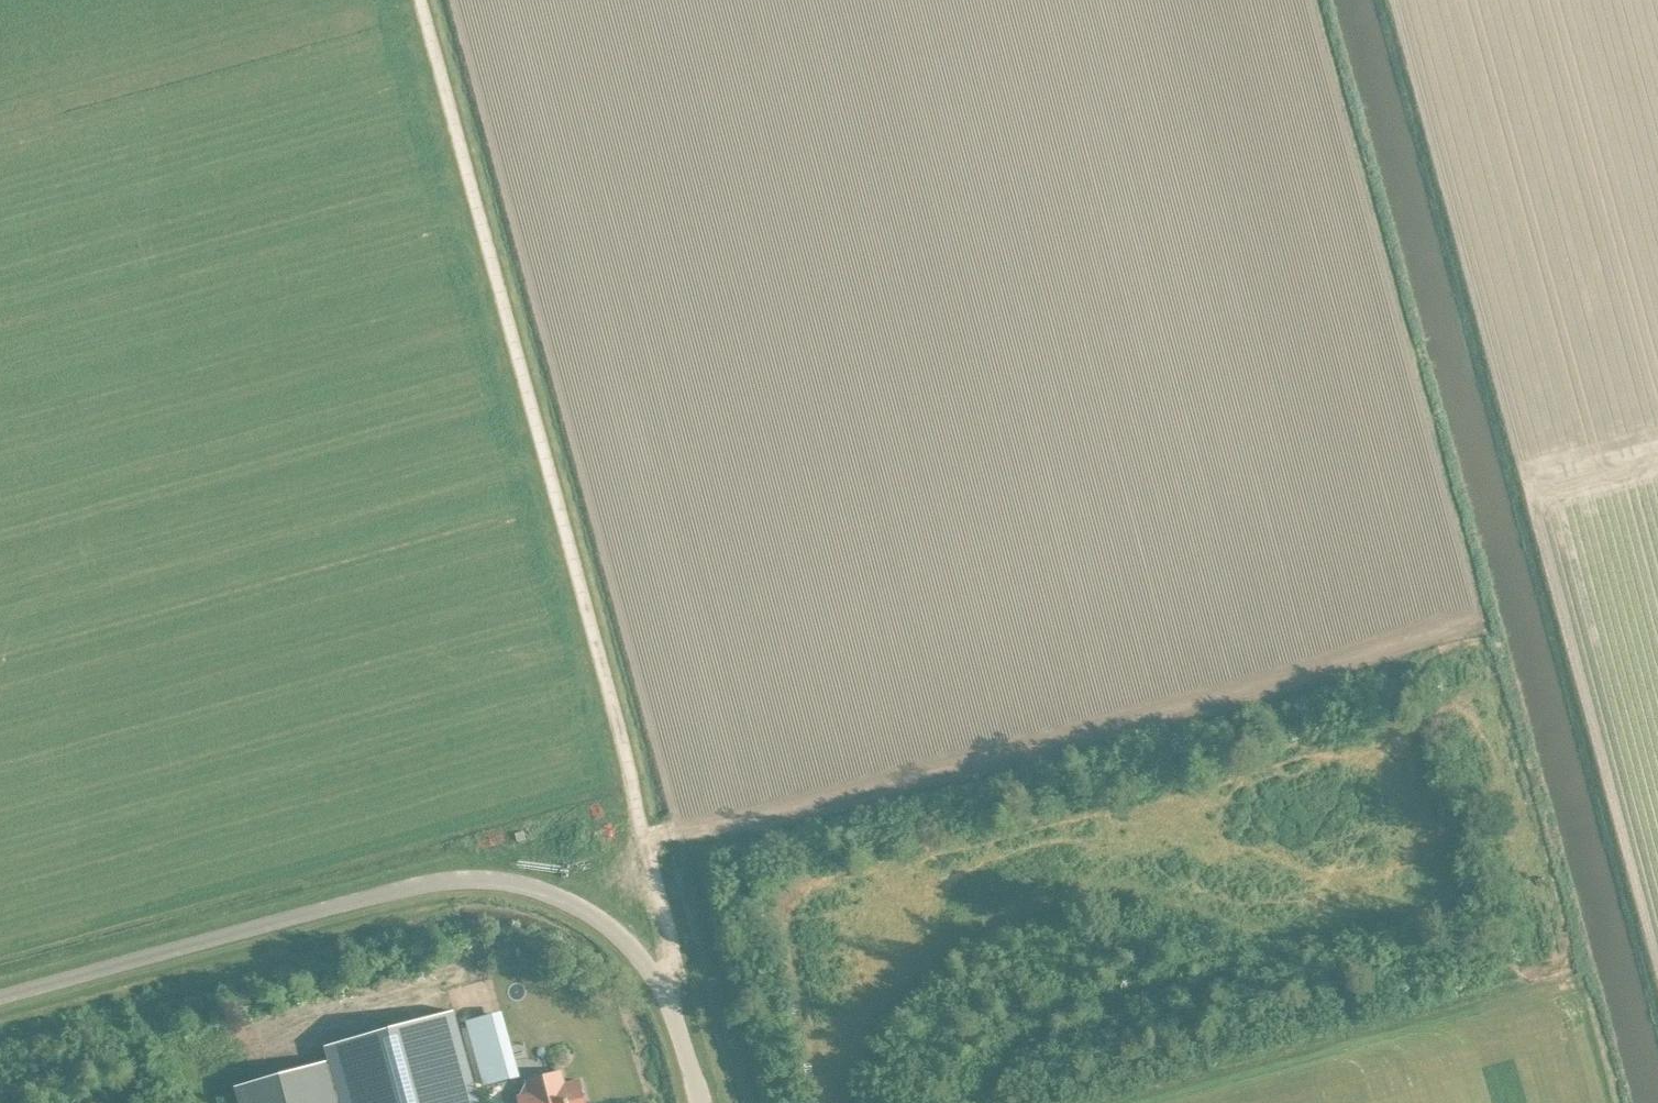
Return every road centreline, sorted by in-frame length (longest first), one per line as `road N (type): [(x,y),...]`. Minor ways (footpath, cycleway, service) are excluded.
road 1 (unclassified): [(0,998),(481,876),(580,912),(632,958),(665,1018),(688,1102)]

